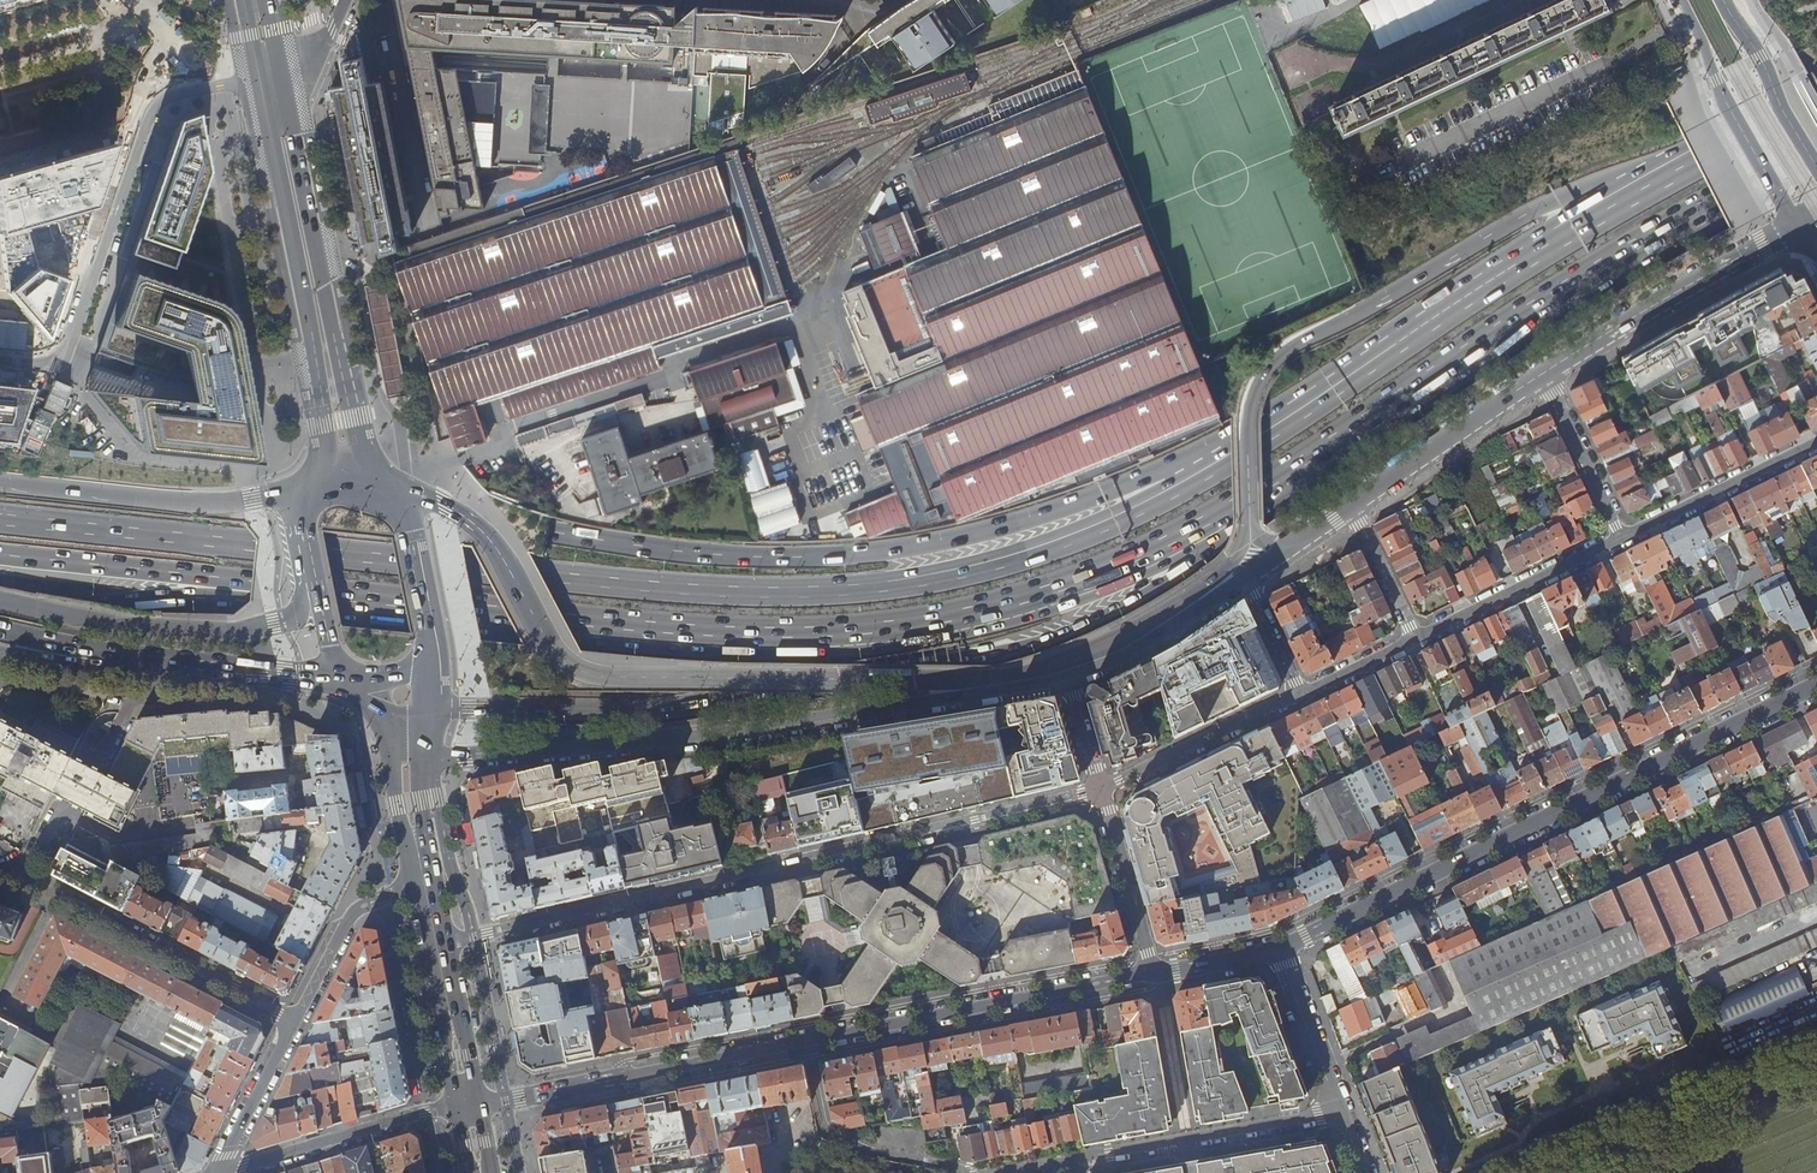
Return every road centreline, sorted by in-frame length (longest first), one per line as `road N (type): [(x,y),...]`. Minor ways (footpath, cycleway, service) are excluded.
road 1 (trunk): [(1202,471),(1104,524),(998,564),(813,590),(542,577),(0,520)]
road 2 (trunk): [(260,583),(666,628),(867,629),(1076,581),(1297,469)]
road 3 (trunk): [(1250,529),(1225,568),(1180,602),(1116,640),(1038,668),(951,678),(629,680),(583,672),(566,661),(500,551),(462,514),(393,495)]
road 4 (trunk): [(429,710),(724,701),(1021,649),(1091,627),(1190,573),(1297,469)]
road 5 (residential): [(1097,793),(437,946)]
road 6 (motorway): [(1202,471),(1140,478),(1025,522),(873,553),(758,558),(547,534)]
road 7 (tertiary): [(426,753),(666,741),(1069,679)]
road 8 (trunk): [(1672,163),(1575,190),(1277,354),(1247,411),(1250,529)]
road 9 (trunk): [(1297,469),(1605,259),(1816,152)]
road 10 (secondary): [(1816,684),(1280,948)]
road 11 (trunk): [(1672,163),(1202,471)]
road 12 (motorway): [(547,534),(0,478)]
road 13 (residential): [(0,360),(49,363),(68,348),(154,108),(169,97),(270,75)]
road 14 (residential): [(992,1172),(1343,1112)]
road 15 (secondary): [(1151,973),(807,1039)]
road 16 (primary): [(313,584),(293,622),(226,633),(123,627),(0,601)]
road 17 (secondary): [(807,1039),(480,1104)]
road 18 (residential): [(0,871),(295,1021)]
road 19 (trunk): [(309,494),(202,504),(0,482)]
road 20 (primary): [(1543,375),(1803,230)]
road 21 (primary): [(270,75),(325,344)]
road 22 (trunk): [(0,553),(260,583)]
road 23 (residential): [(1682,0),(1728,103),(1803,230)]
road 24 (residential): [(807,1039),(824,1131),(971,1172)]
road 25 (secondary): [(457,1106),(223,1172)]
road 26 (primary): [(1353,507),(1543,375)]
road 27 (residential): [(1620,540),(1417,639)]
road 28 (residential): [(1299,697),(1097,793)]
road 29 (residential): [(1816,442),(1620,540)]
road 30 (residential): [(424,883),(356,908),(295,1021)]
road 31 (tertiary): [(1069,679),(1134,654),(1243,582)]
road 32 (secondary): [(1816,165),(1724,0)]
road 33 (residential): [(1097,793),(1151,973)]
road 34 (primary): [(165,660),(346,680)]
road 35 (residential): [(1620,540),(1543,375)]
road 36 (primary): [(429,668),(413,541),(393,495)]
road 37 (residential): [(1280,948),(1343,1112)]
road 38 (residential): [(295,1021),(217,1172)]
road 39 (trunk): [(0,627),(165,660)]
road 40 (primary): [(393,495),(367,453),(348,377),(325,344)]
road 41 (primary): [(0,650),(165,660)]
road 42 (trunk): [(103,606),(260,583)]
road 43 (trunk): [(1816,100),(1672,163)]
road 44 (primary): [(325,344),(316,380),(325,458),(309,494)]
road 45 (residential): [(1417,639),(1353,507)]
road 46 (residential): [(1417,639),(1299,697)]
road 47 (secondary): [(1280,948),(1151,973)]
road 48 (residential): [(1243,582),(1299,697)]
road 49 (primary): [(387,736),(419,855)]

